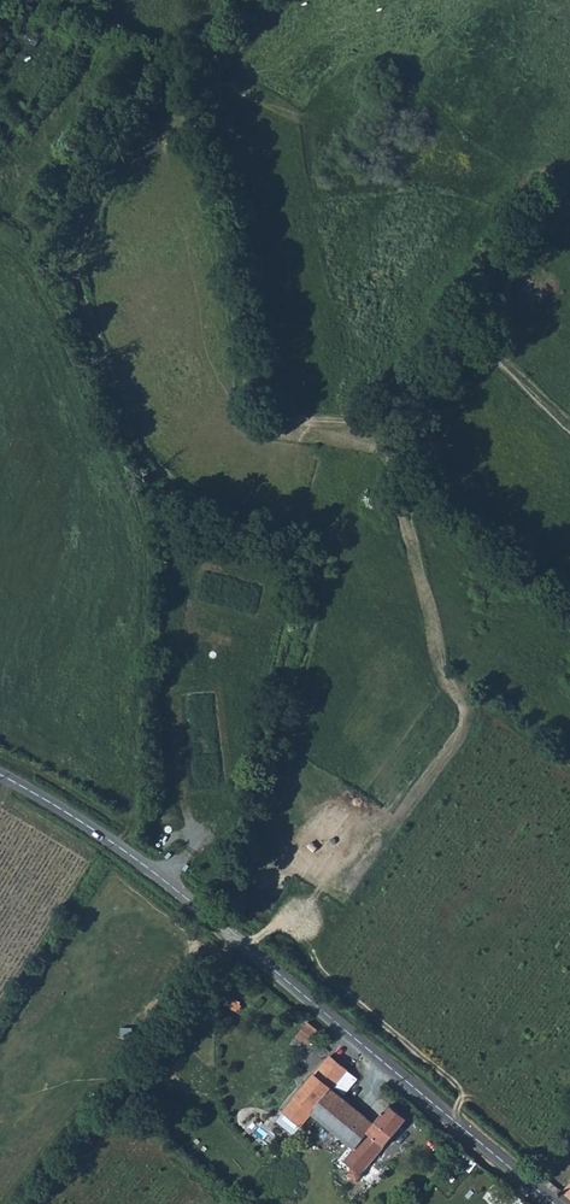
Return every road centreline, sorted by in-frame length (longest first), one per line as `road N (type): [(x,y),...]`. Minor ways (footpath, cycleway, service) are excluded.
road 1 (track): [(0,754),(116,818),(136,809),(145,545),(132,488),(22,255),(0,241)]
road 2 (tertiary): [(556,1203),(120,848),(0,776)]

